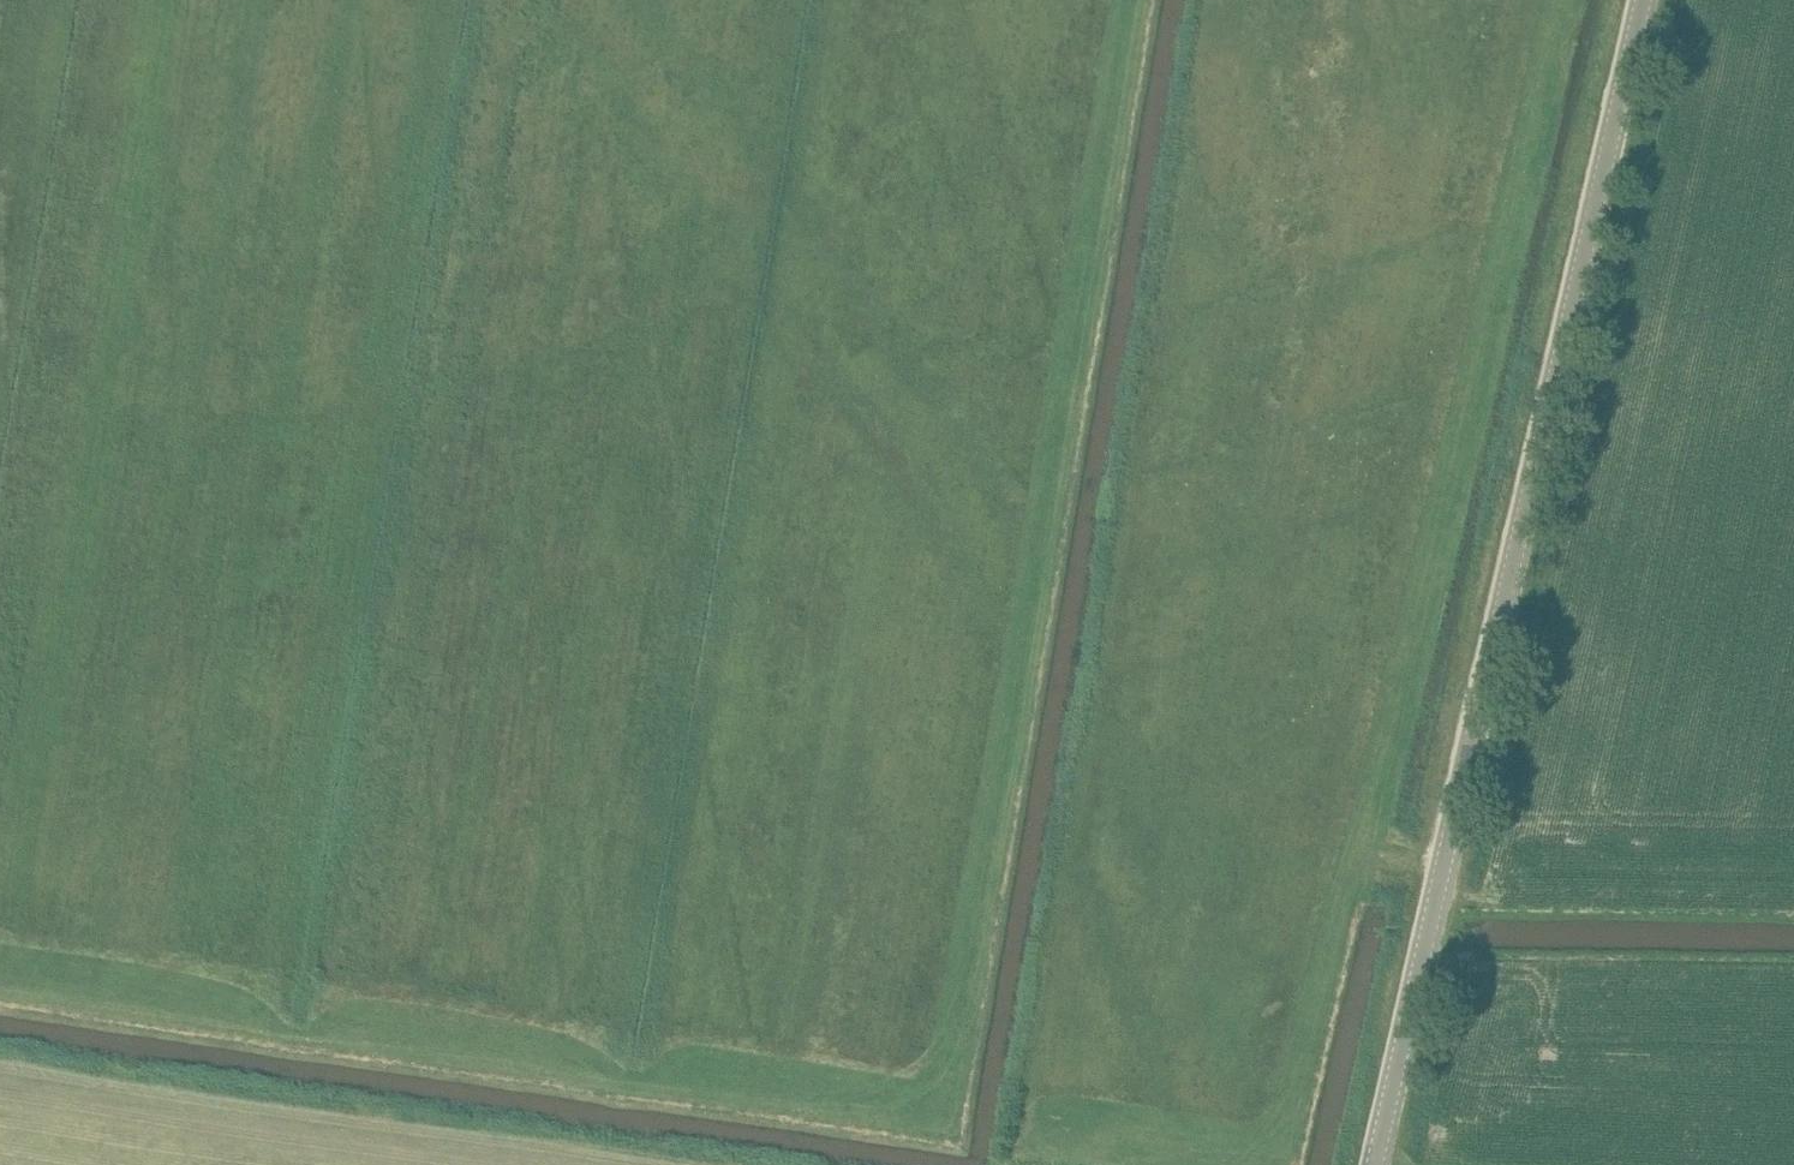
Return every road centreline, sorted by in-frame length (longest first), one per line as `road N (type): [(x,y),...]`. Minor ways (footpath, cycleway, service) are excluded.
road 1 (tertiary): [(1373,1164),(1644,0)]

